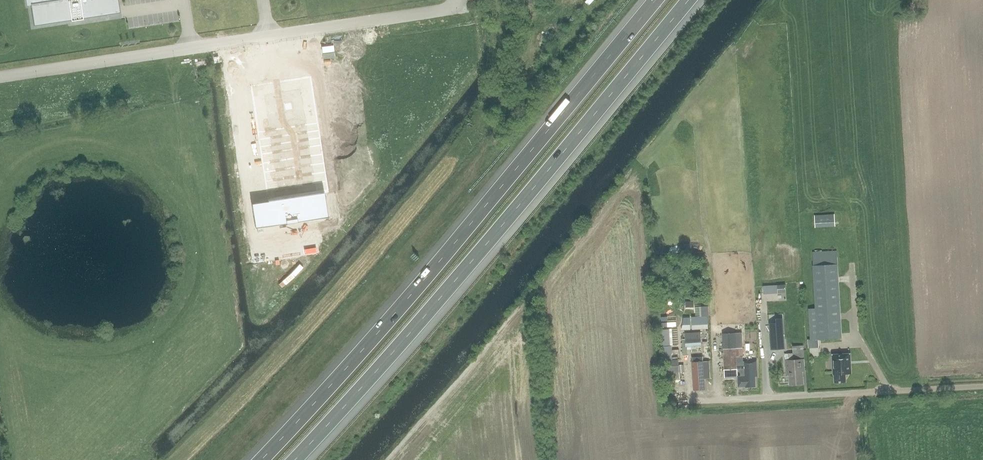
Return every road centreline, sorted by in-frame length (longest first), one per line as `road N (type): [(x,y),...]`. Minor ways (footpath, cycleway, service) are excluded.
road 1 (motorway): [(655,0),(461,236),(260,459)]
road 2 (motorway): [(295,459),(689,0)]
road 3 (unclassified): [(0,76),(444,11),(458,0)]
road 4 (unclassified): [(672,405),(982,391)]

